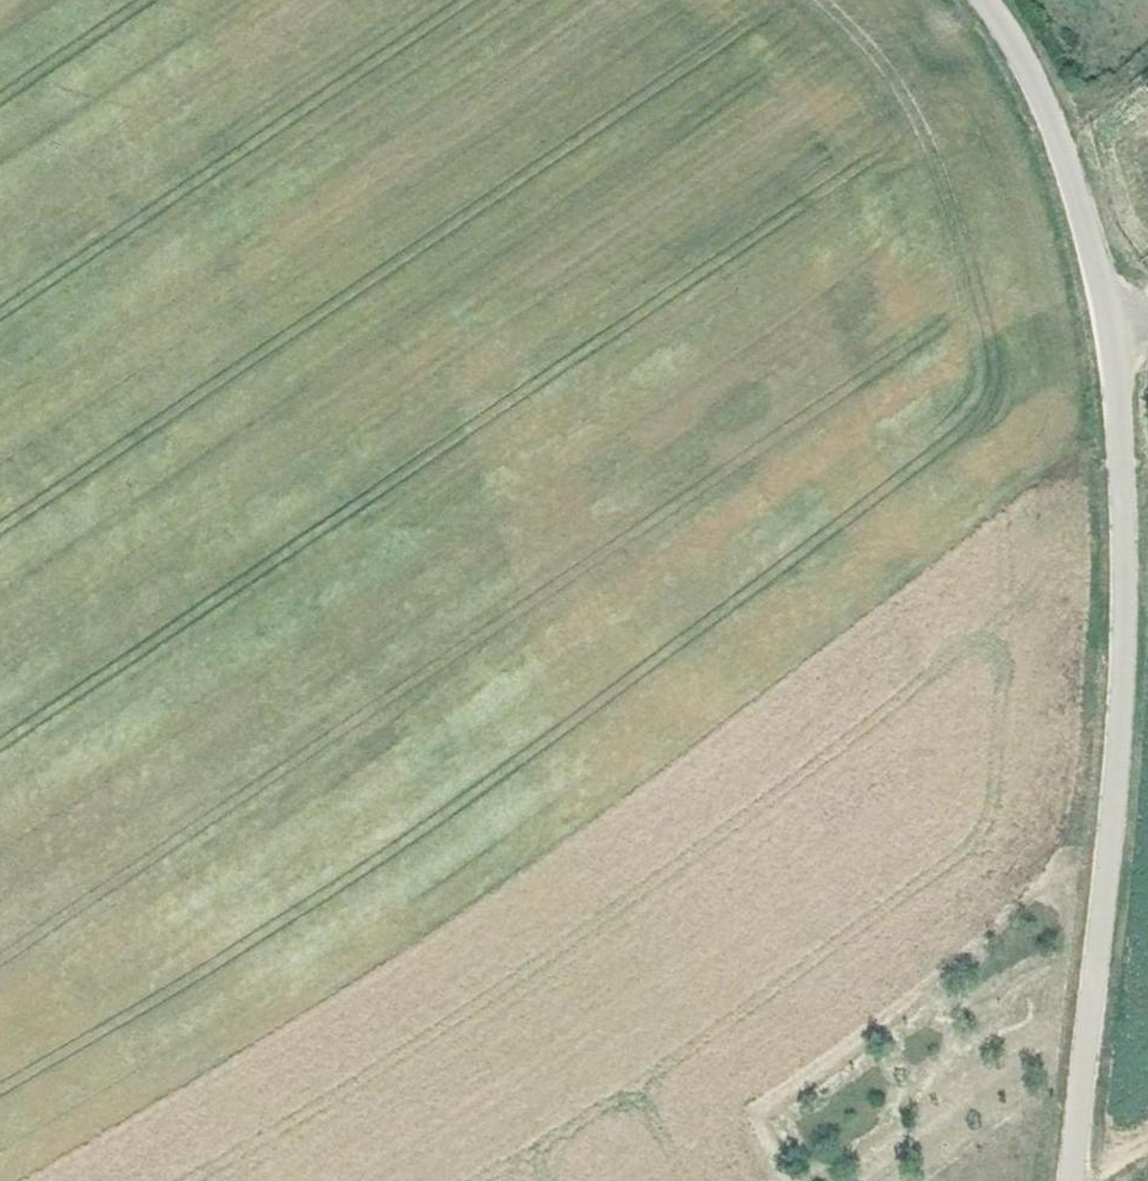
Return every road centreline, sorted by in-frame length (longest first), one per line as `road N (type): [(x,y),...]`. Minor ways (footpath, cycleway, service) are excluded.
road 1 (unclassified): [(976,0),(1004,35),(1058,149),(1102,296),(1111,362),(1121,623),(1117,749),(1067,1180)]

